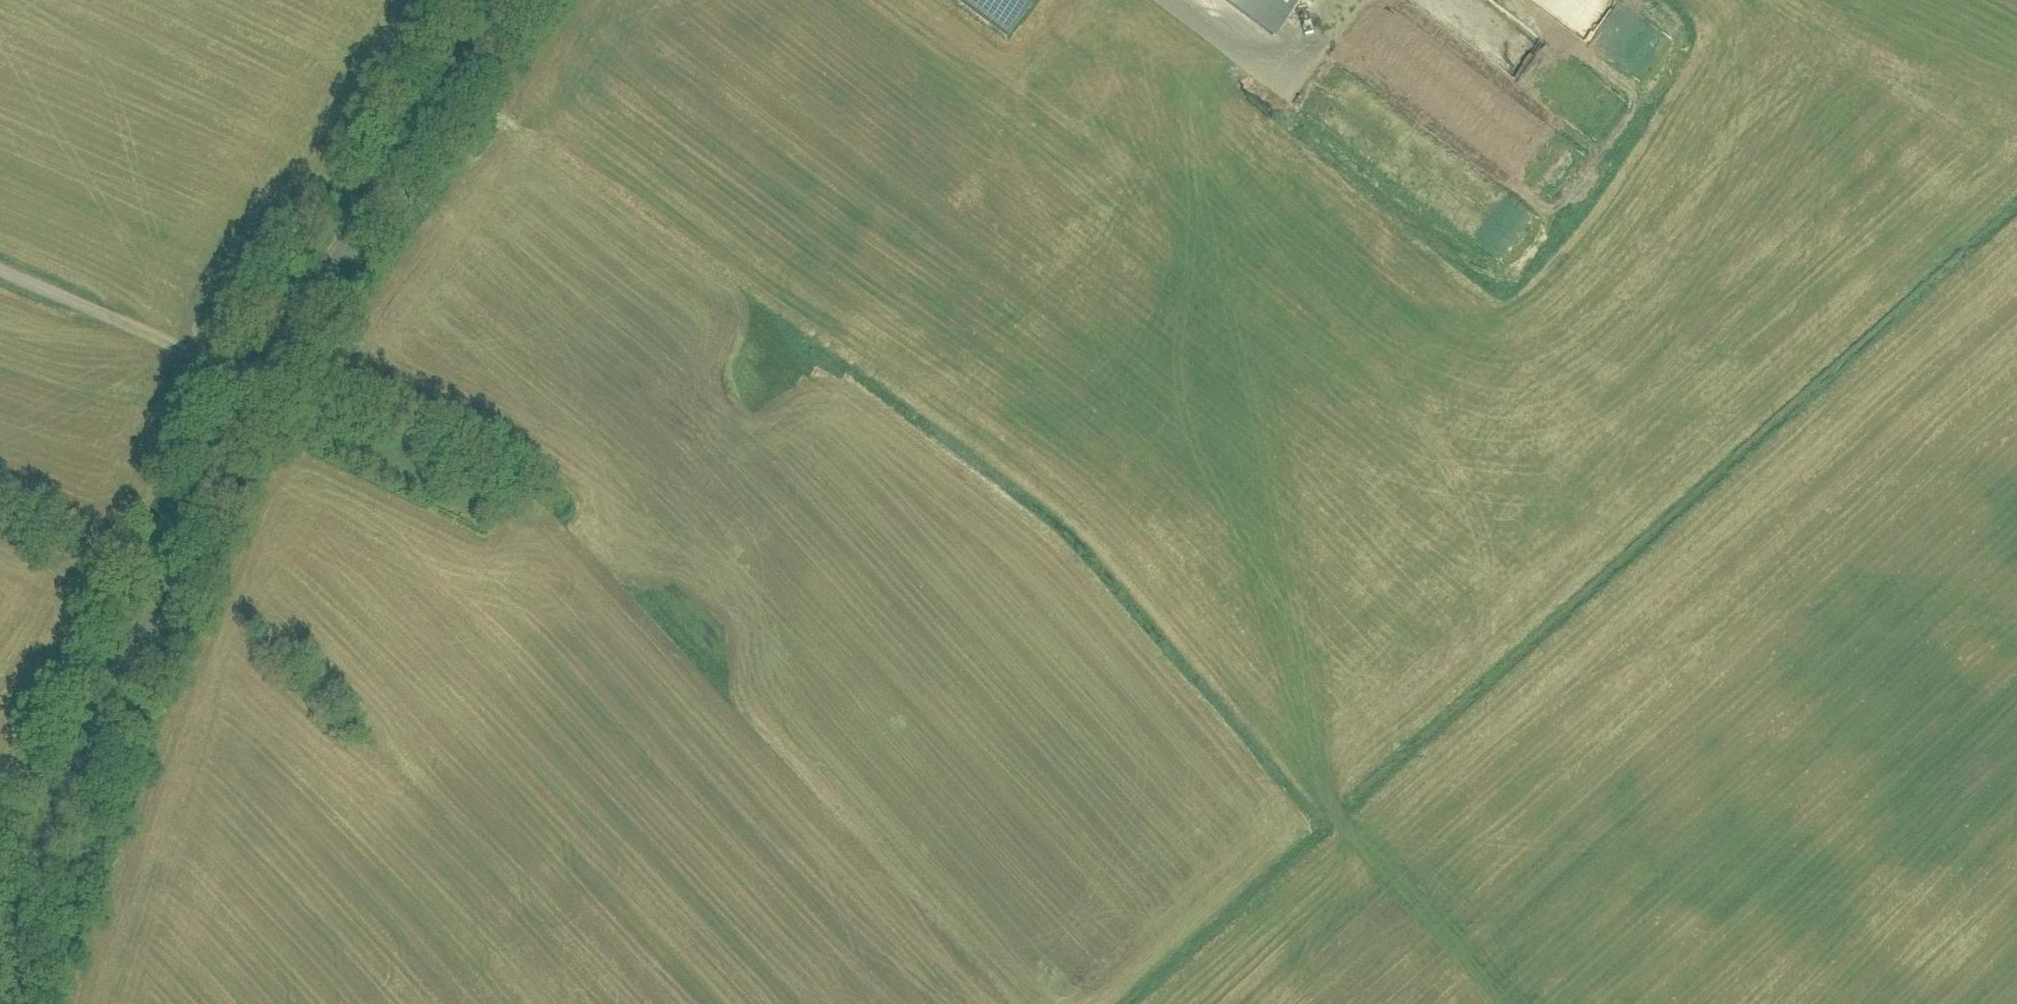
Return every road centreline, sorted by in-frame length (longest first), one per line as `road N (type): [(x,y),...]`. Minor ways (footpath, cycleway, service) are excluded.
road 1 (unclassified): [(13,1003),(63,802),(259,389),(304,307),(511,0)]
road 2 (track): [(259,389),(0,279)]

